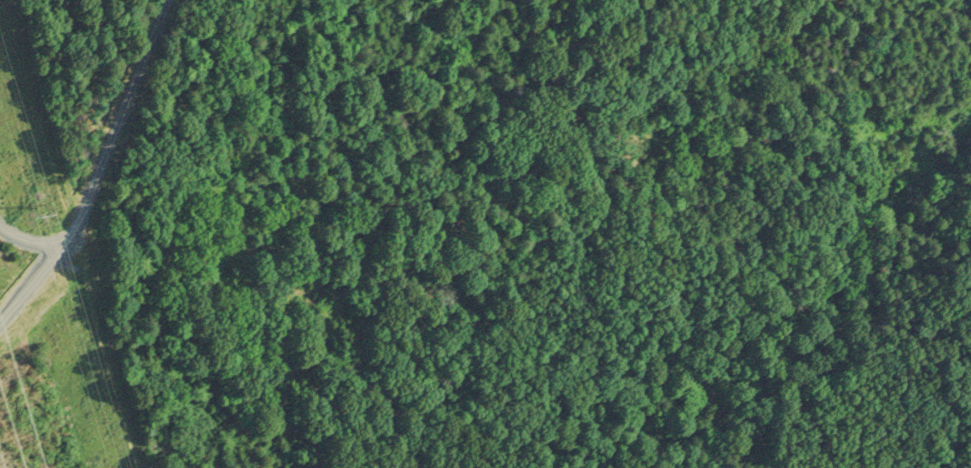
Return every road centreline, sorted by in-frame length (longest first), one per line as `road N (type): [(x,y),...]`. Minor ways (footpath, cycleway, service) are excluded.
road 1 (track): [(254,467),(264,415),(466,81),(587,0)]

